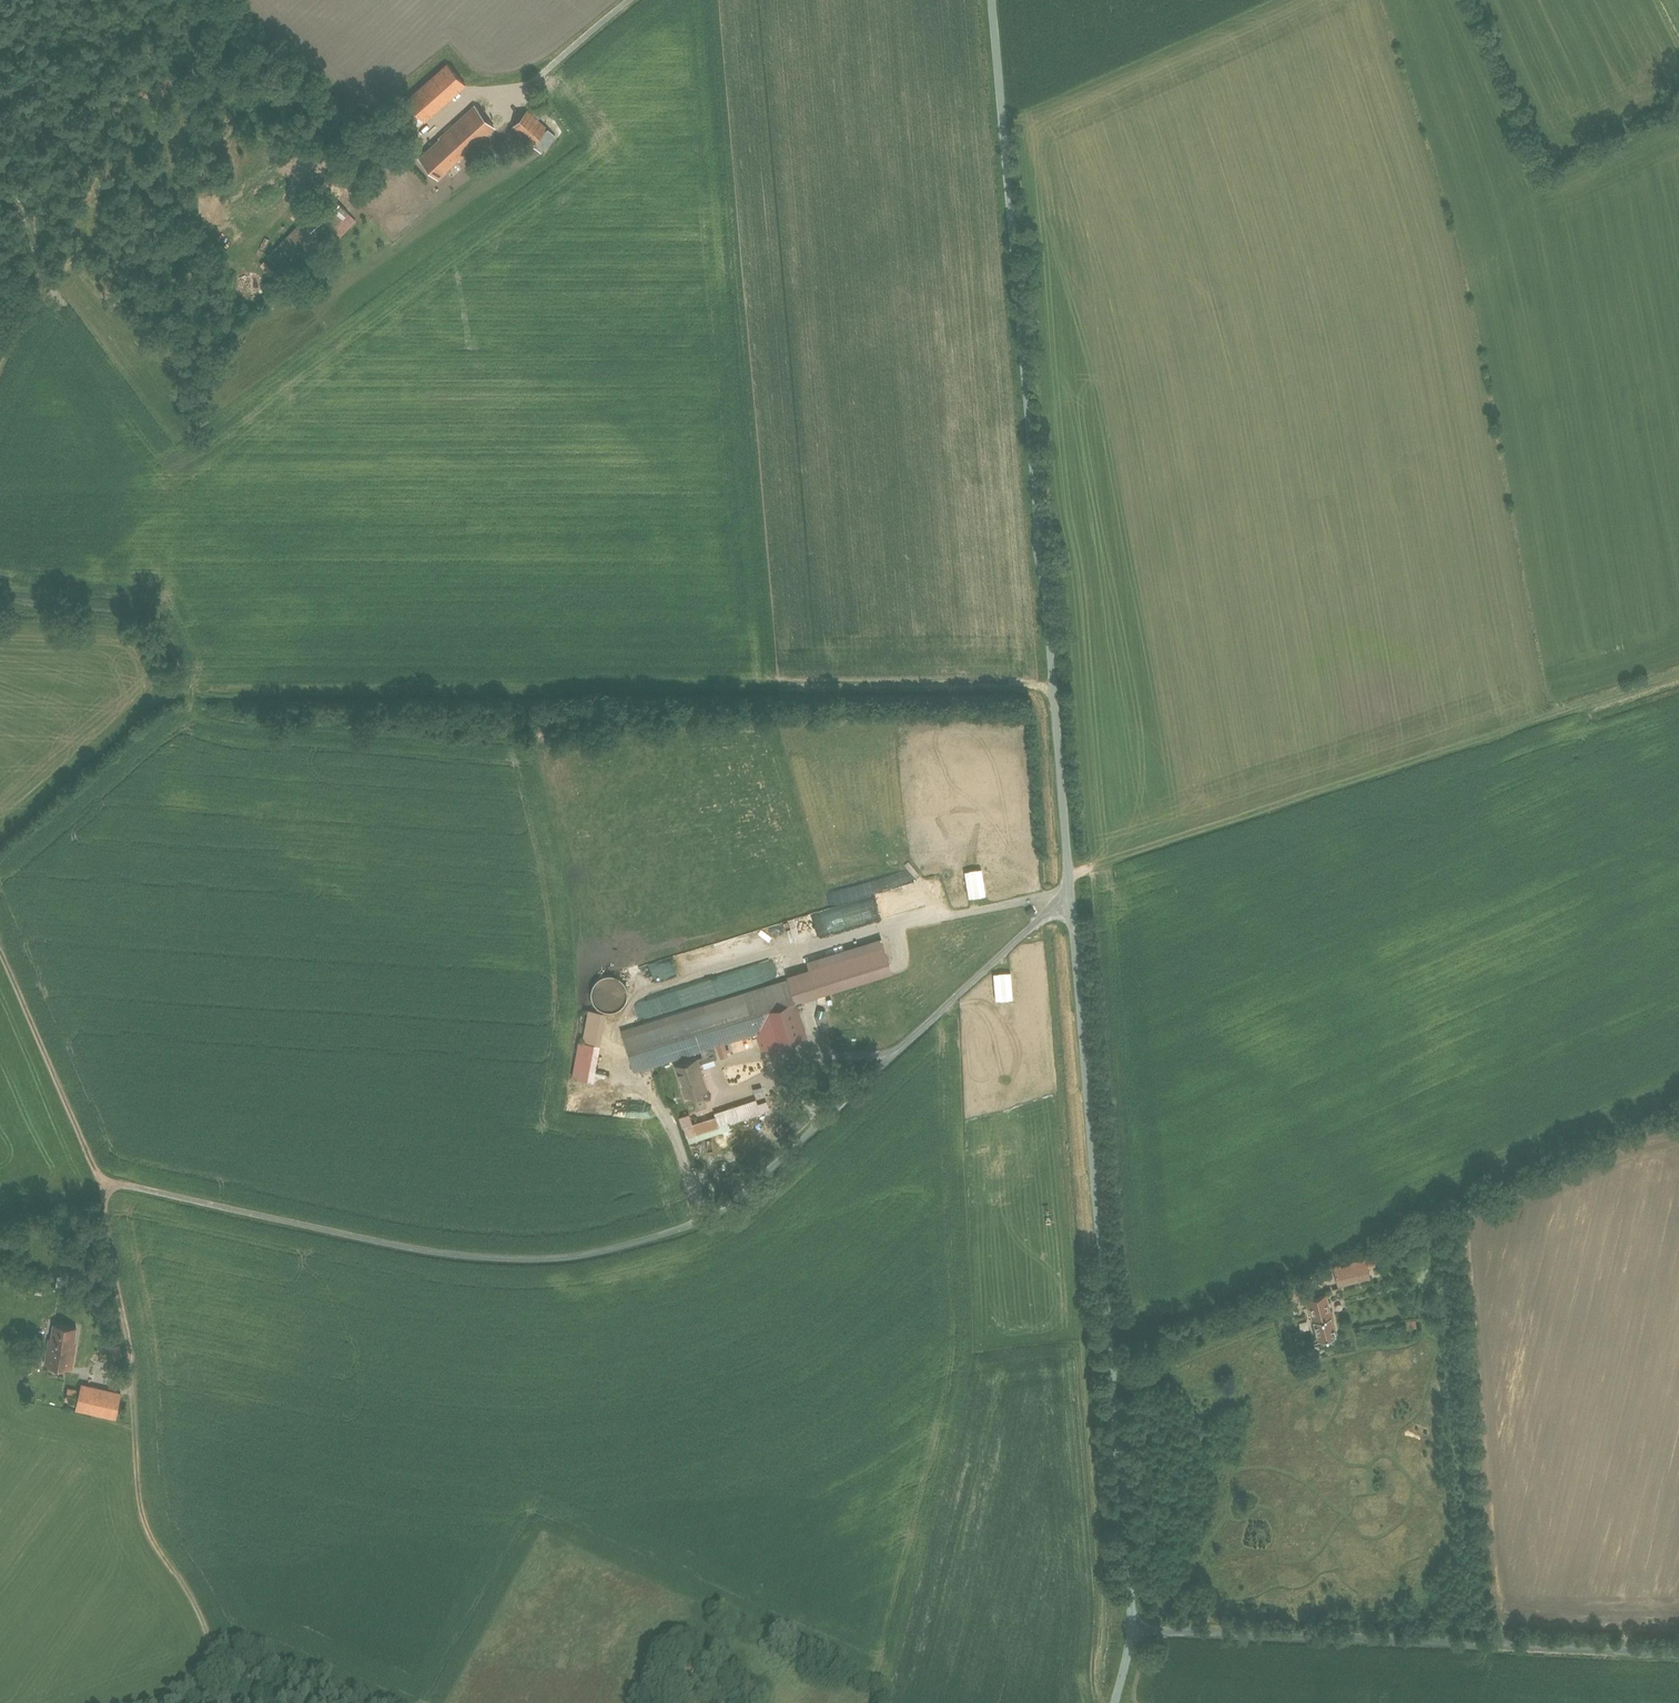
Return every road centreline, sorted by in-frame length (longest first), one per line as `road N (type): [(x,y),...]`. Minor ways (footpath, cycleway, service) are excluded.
road 1 (unclassified): [(992,0),(1133,1626)]
road 2 (unclassified): [(1678,1649),(1133,1626)]

